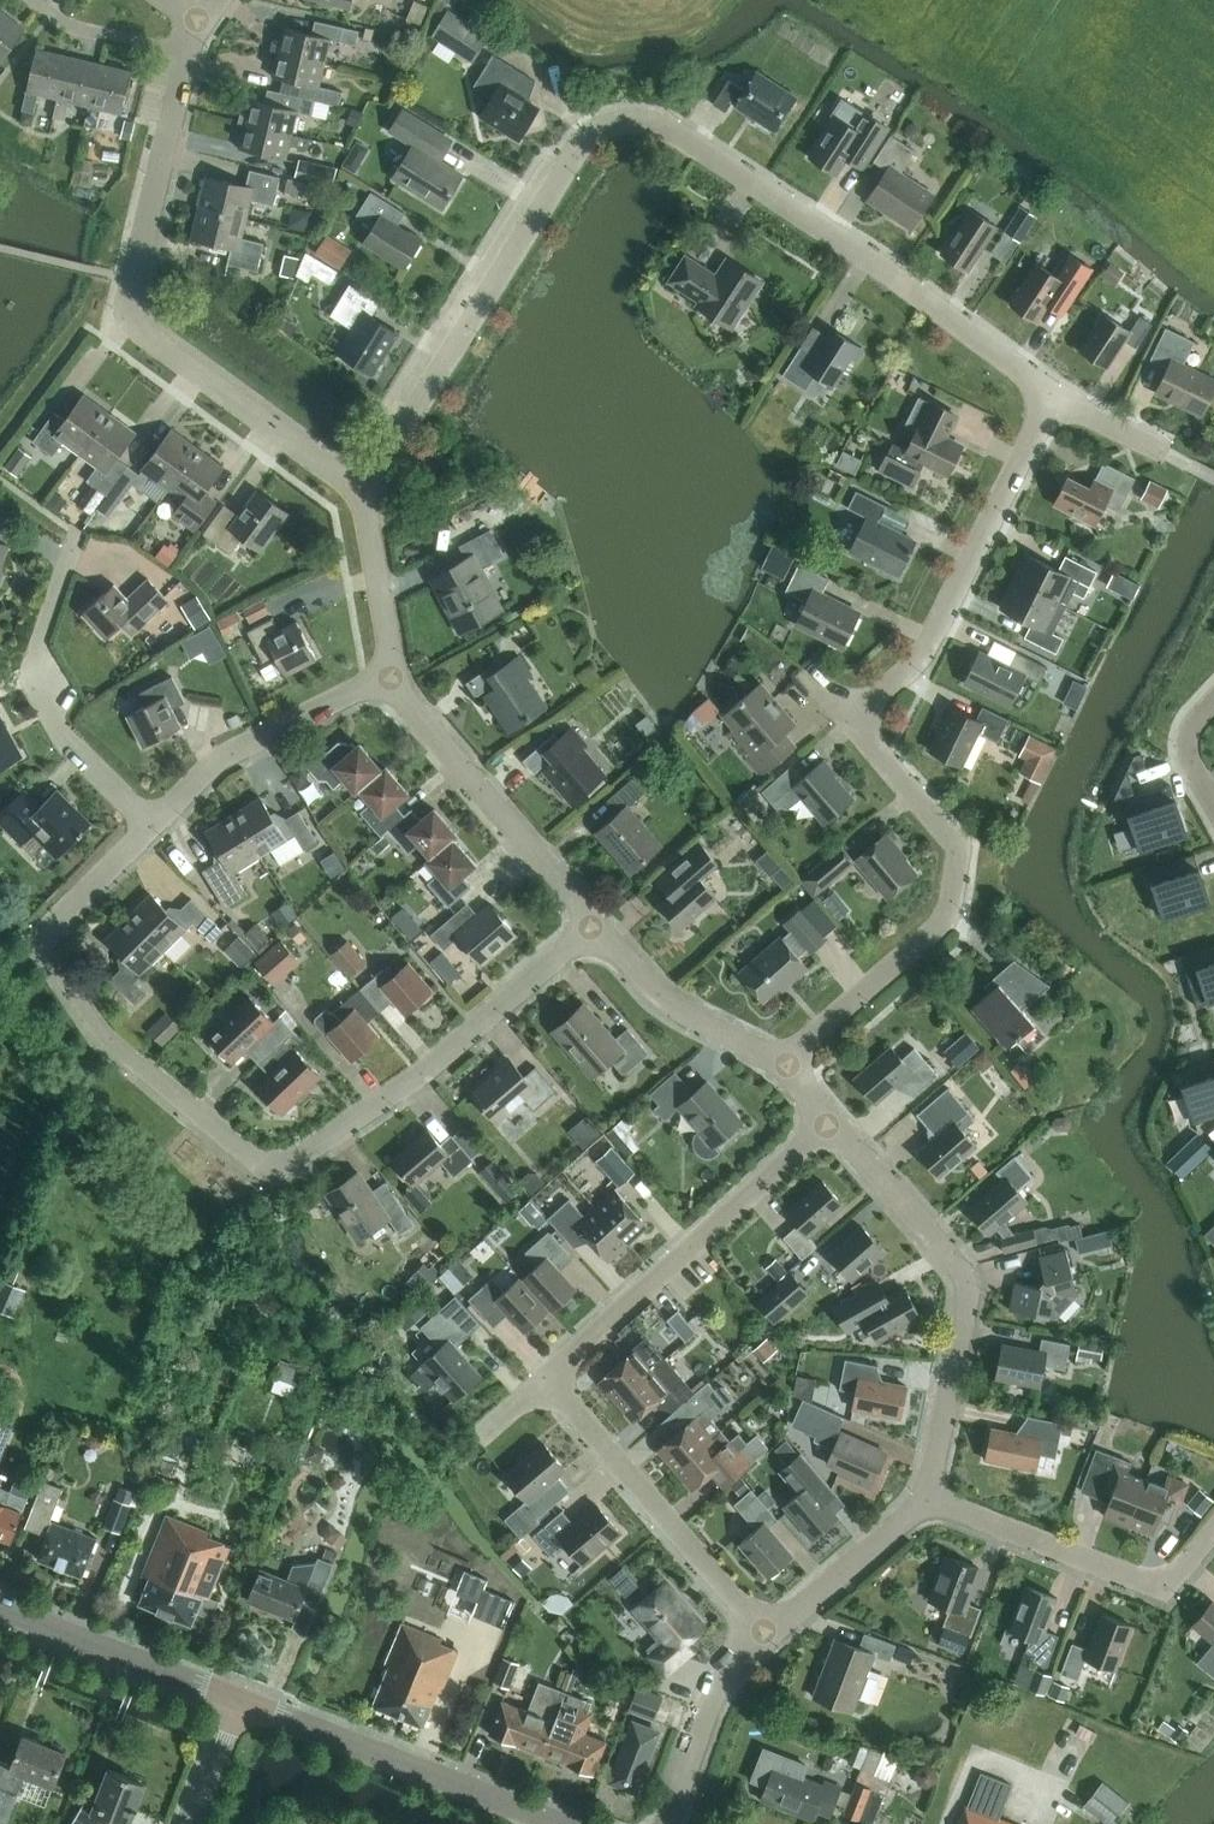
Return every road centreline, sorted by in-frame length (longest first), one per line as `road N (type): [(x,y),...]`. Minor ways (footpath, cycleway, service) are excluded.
road 1 (residential): [(361,493),(589,133),(606,125),(640,121),(667,129),(867,257),(1053,396)]
road 2 (residential): [(596,932),(308,1156),(290,1165),(258,1163),(142,1075),(37,942),(150,823)]
road 3 (residential): [(361,493),(132,311),(193,54)]
road 4 (residential): [(787,1064),(957,921),(963,853),(849,718)]
road 5 (residential): [(926,1503),(970,1290),(963,1266),(832,1118)]
road 6 (residential): [(849,718),(920,664),(1053,396)]
road 7 (residential): [(550,1373),(832,1118)]
road 8 (residential): [(769,1634),(550,1373)]
road 9 (residential): [(150,823),(58,725),(29,676),(77,536)]
road 10 (tertiary): [(547,1818),(235,1698)]
road 11 (residential): [(596,932),(397,678)]
road 12 (residential): [(926,1503),(1153,1589),(1185,1575),(1213,1544)]
road 13 (residential): [(150,823),(222,756),(397,678)]
road 14 (tertiary): [(235,1698),(0,1604)]
road 15 (residential): [(787,1064),(667,1001),(596,932)]
road 16 (residential): [(668,1823),(714,1698),(769,1634)]
road 17 (residential): [(769,1634),(926,1503)]
road 18 (residential): [(397,678),(361,493)]
road 19 (residential): [(38,0),(102,35),(193,54)]
road 20 (unclassified): [(186,1823),(235,1698)]

